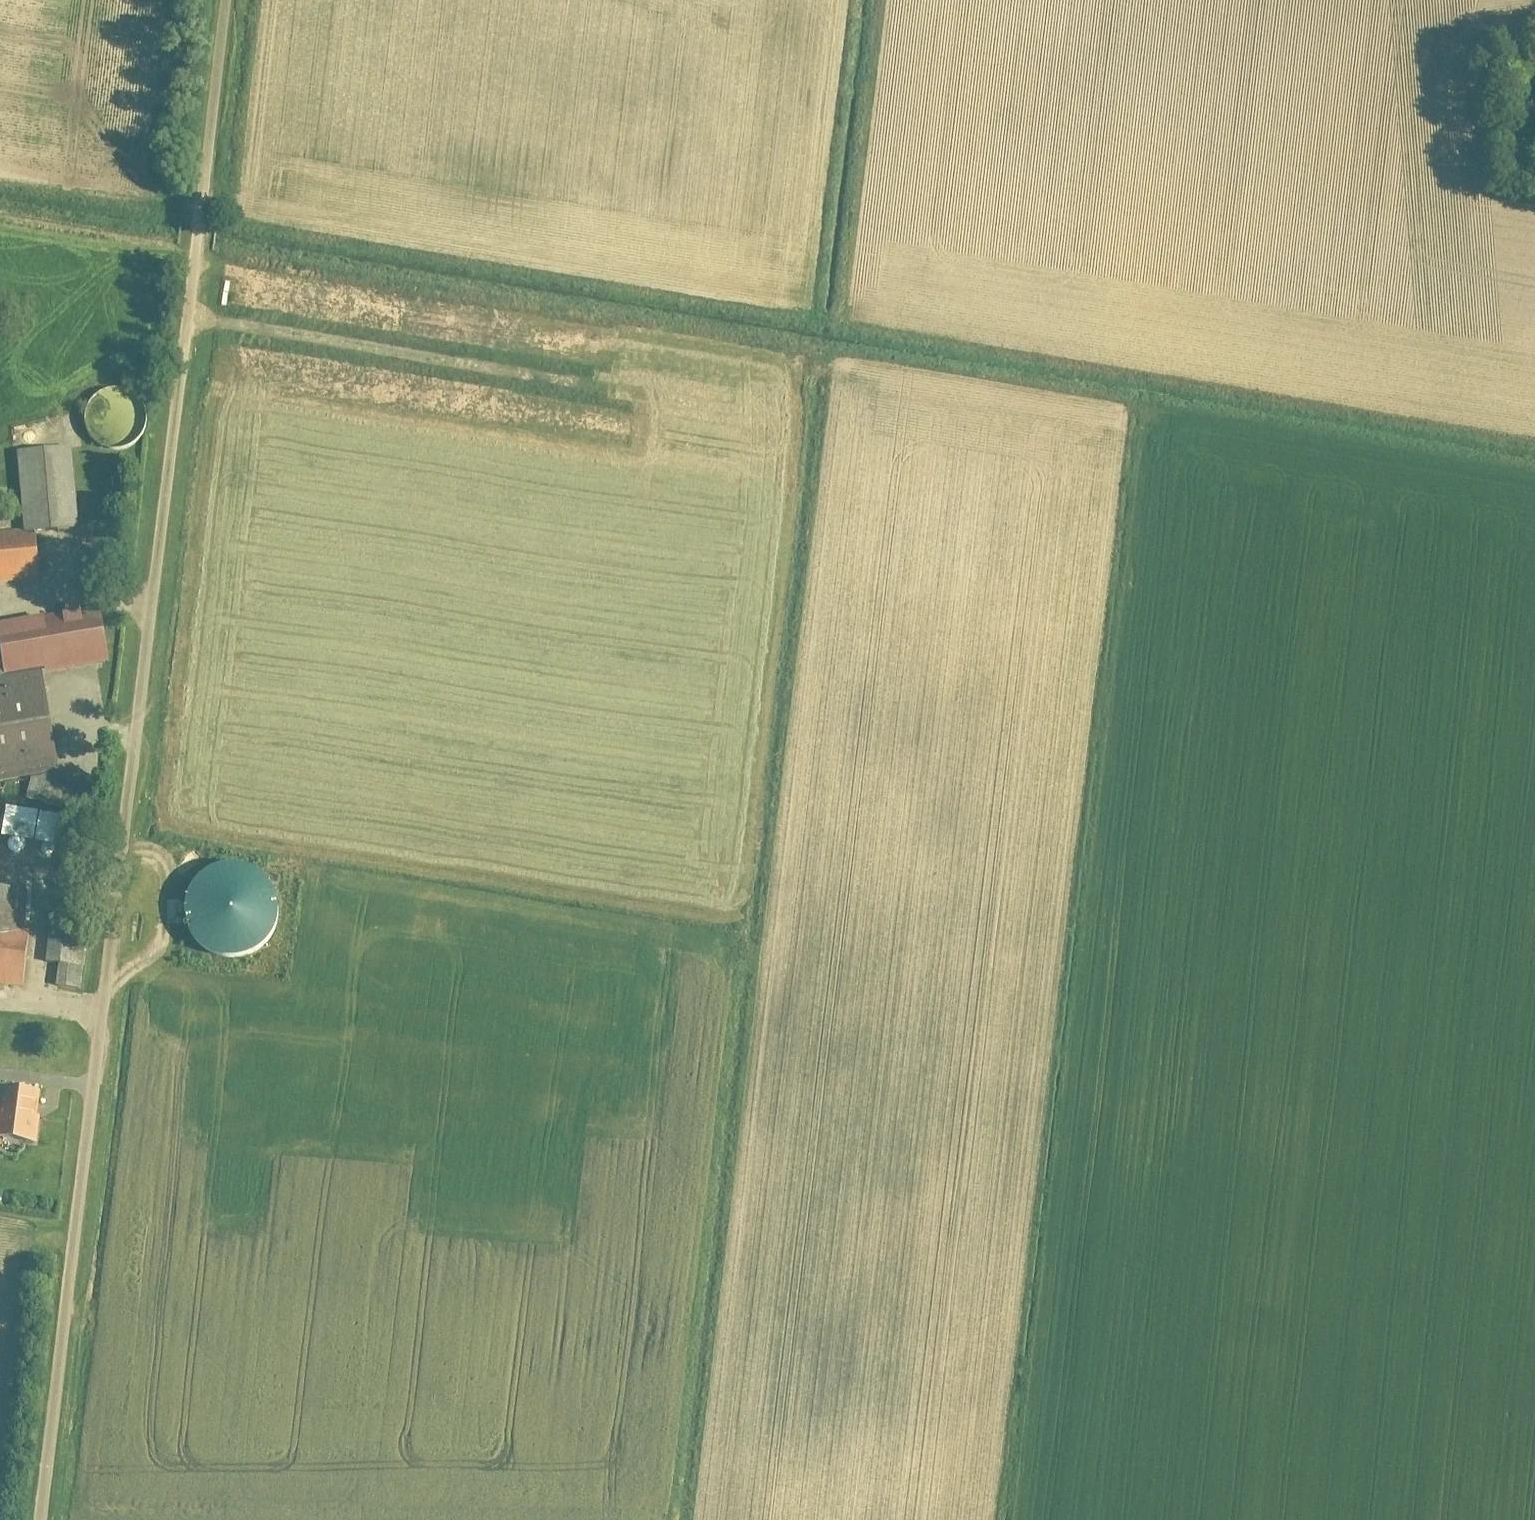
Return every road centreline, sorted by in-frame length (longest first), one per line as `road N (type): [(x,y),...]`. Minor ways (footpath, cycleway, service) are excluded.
road 1 (unclassified): [(225,0),(39,1519)]

